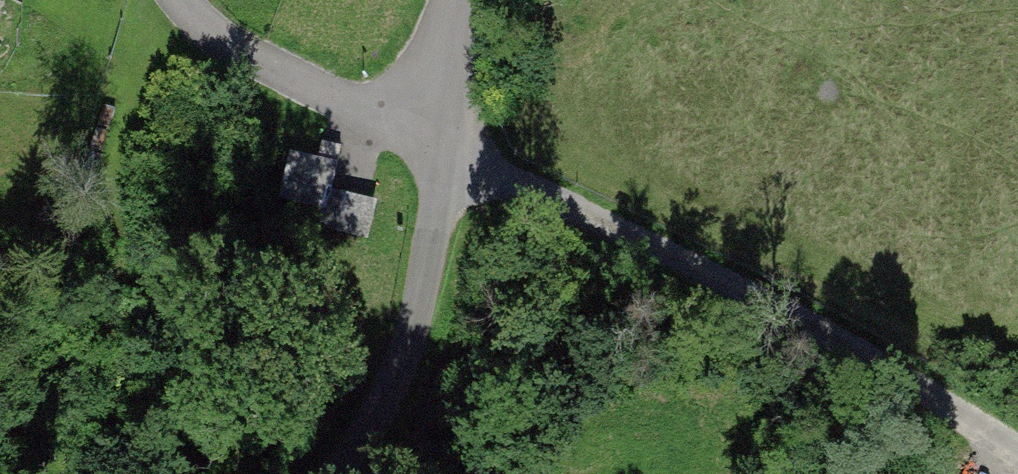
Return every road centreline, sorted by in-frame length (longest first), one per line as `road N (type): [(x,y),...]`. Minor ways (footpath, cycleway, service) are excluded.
road 1 (residential): [(441,142),(816,325)]
road 2 (residential): [(441,142),(408,343),(337,473)]
road 3 (residential): [(182,0),(207,29),(279,70),(441,142)]
road 4 (track): [(816,325),(1017,441)]
road 5 (residential): [(463,0),(441,142)]

